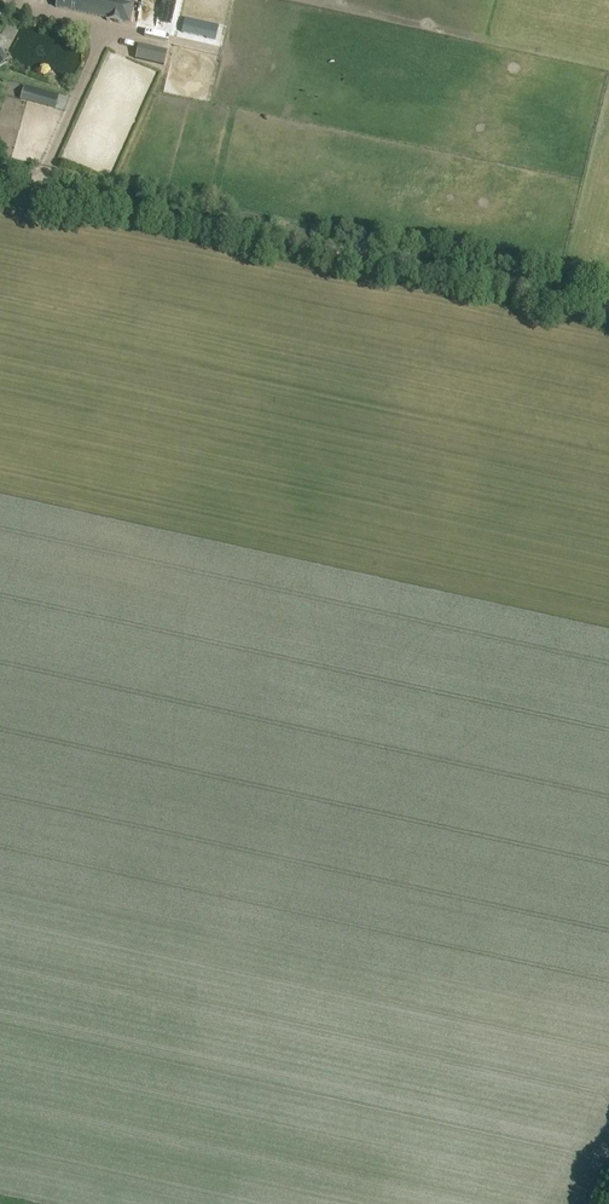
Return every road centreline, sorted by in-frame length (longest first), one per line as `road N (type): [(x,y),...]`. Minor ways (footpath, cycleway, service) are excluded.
road 1 (track): [(0,174),(608,308)]

